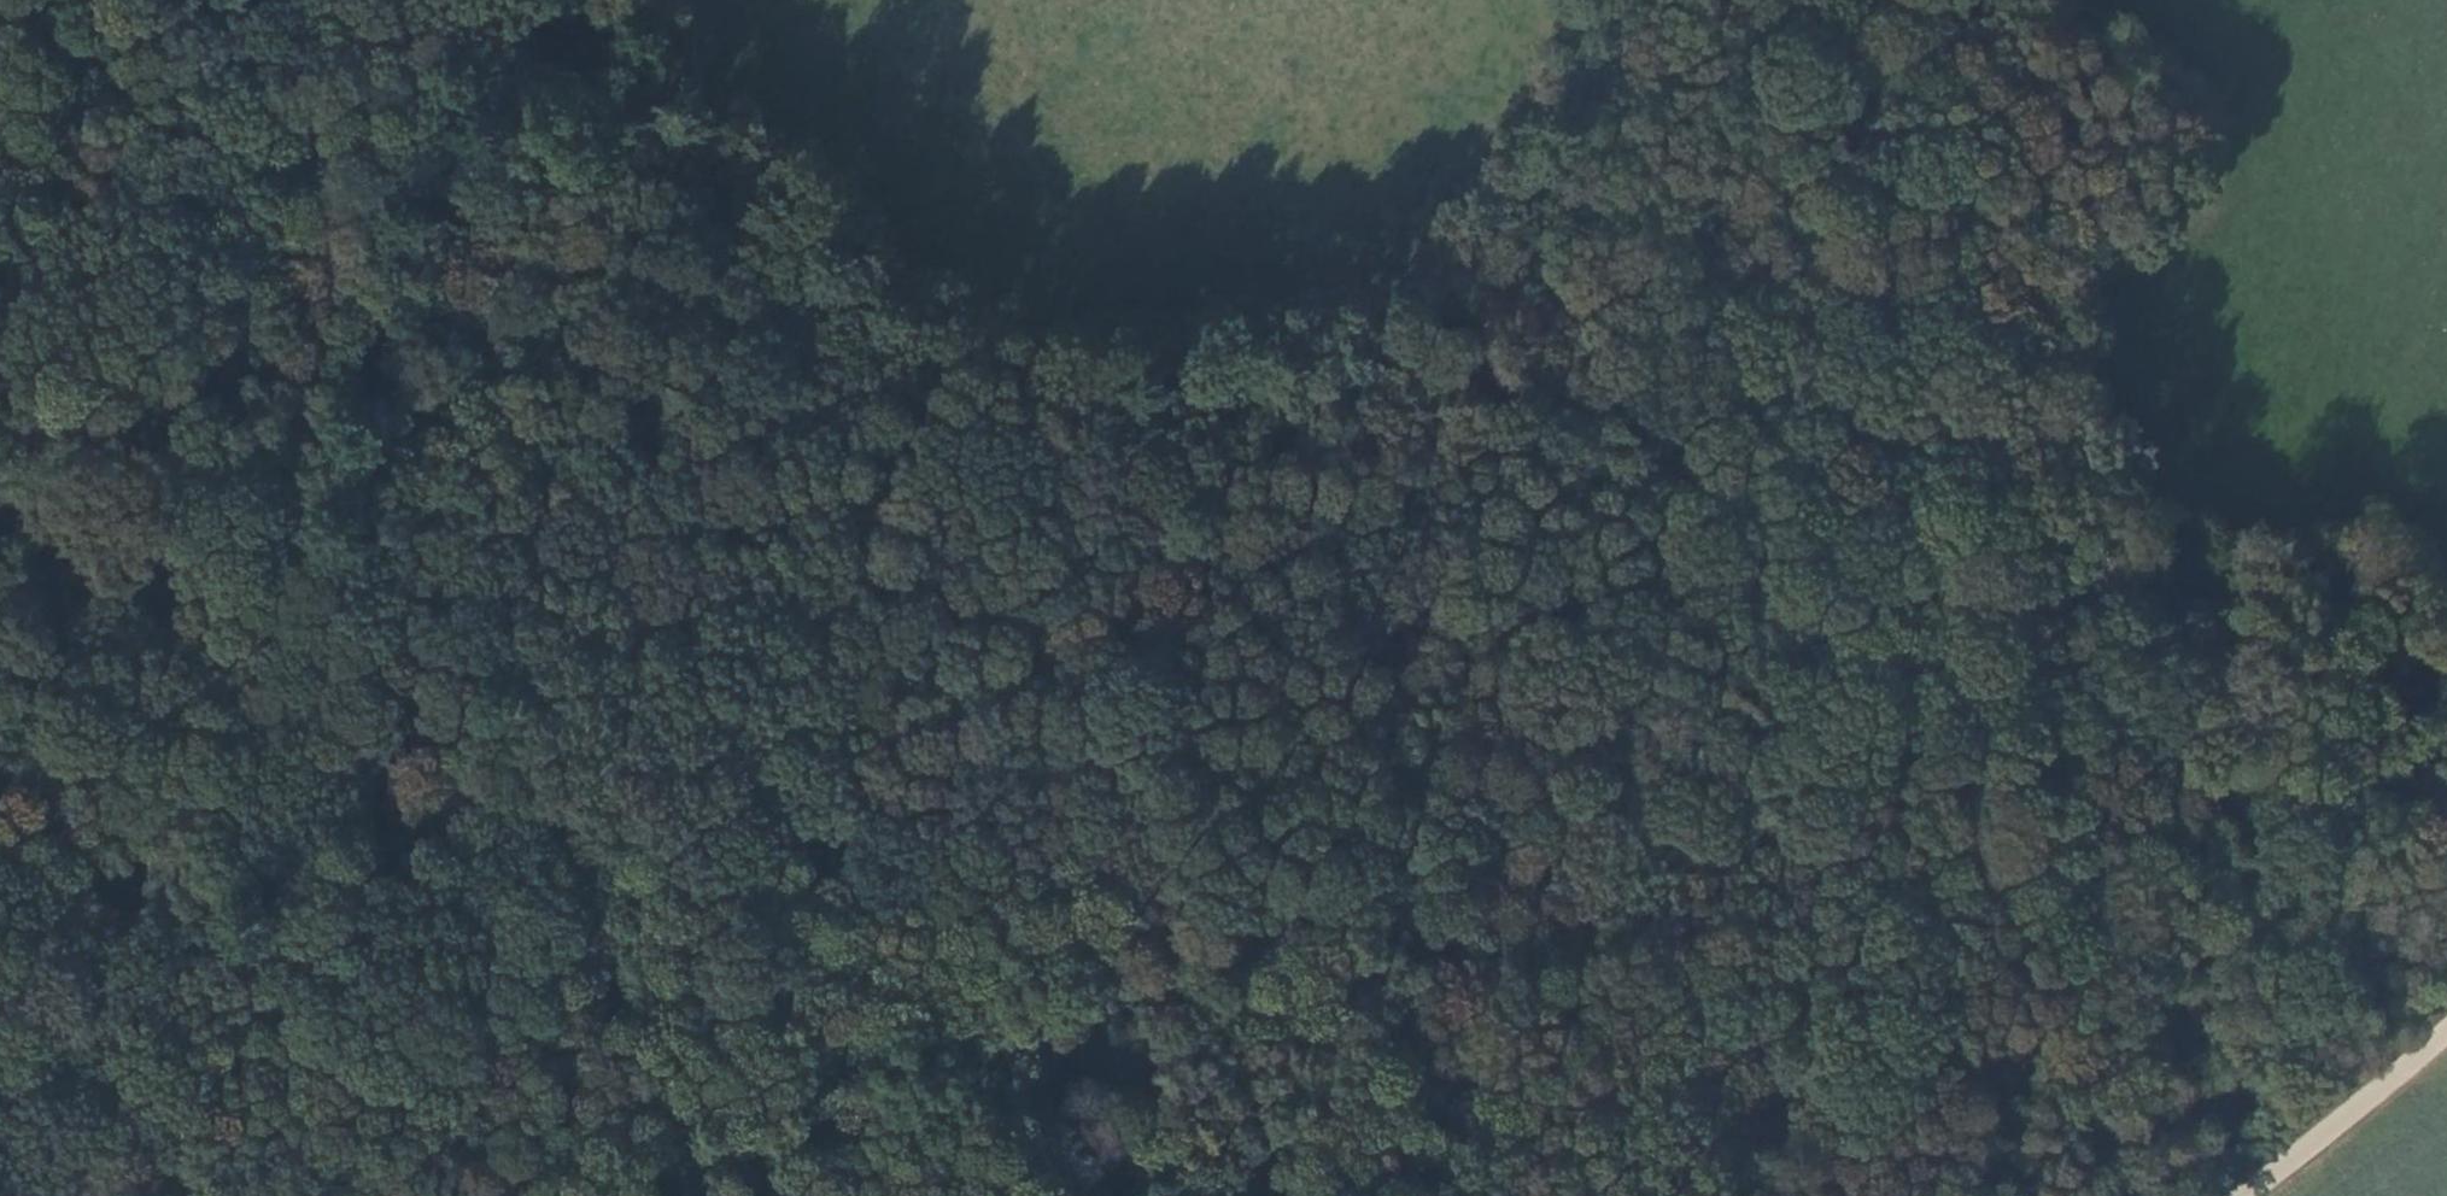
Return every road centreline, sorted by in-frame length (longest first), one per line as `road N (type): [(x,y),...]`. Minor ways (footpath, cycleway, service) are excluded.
road 1 (unclassified): [(2446,1026),(2359,1111),(2227,1195)]

